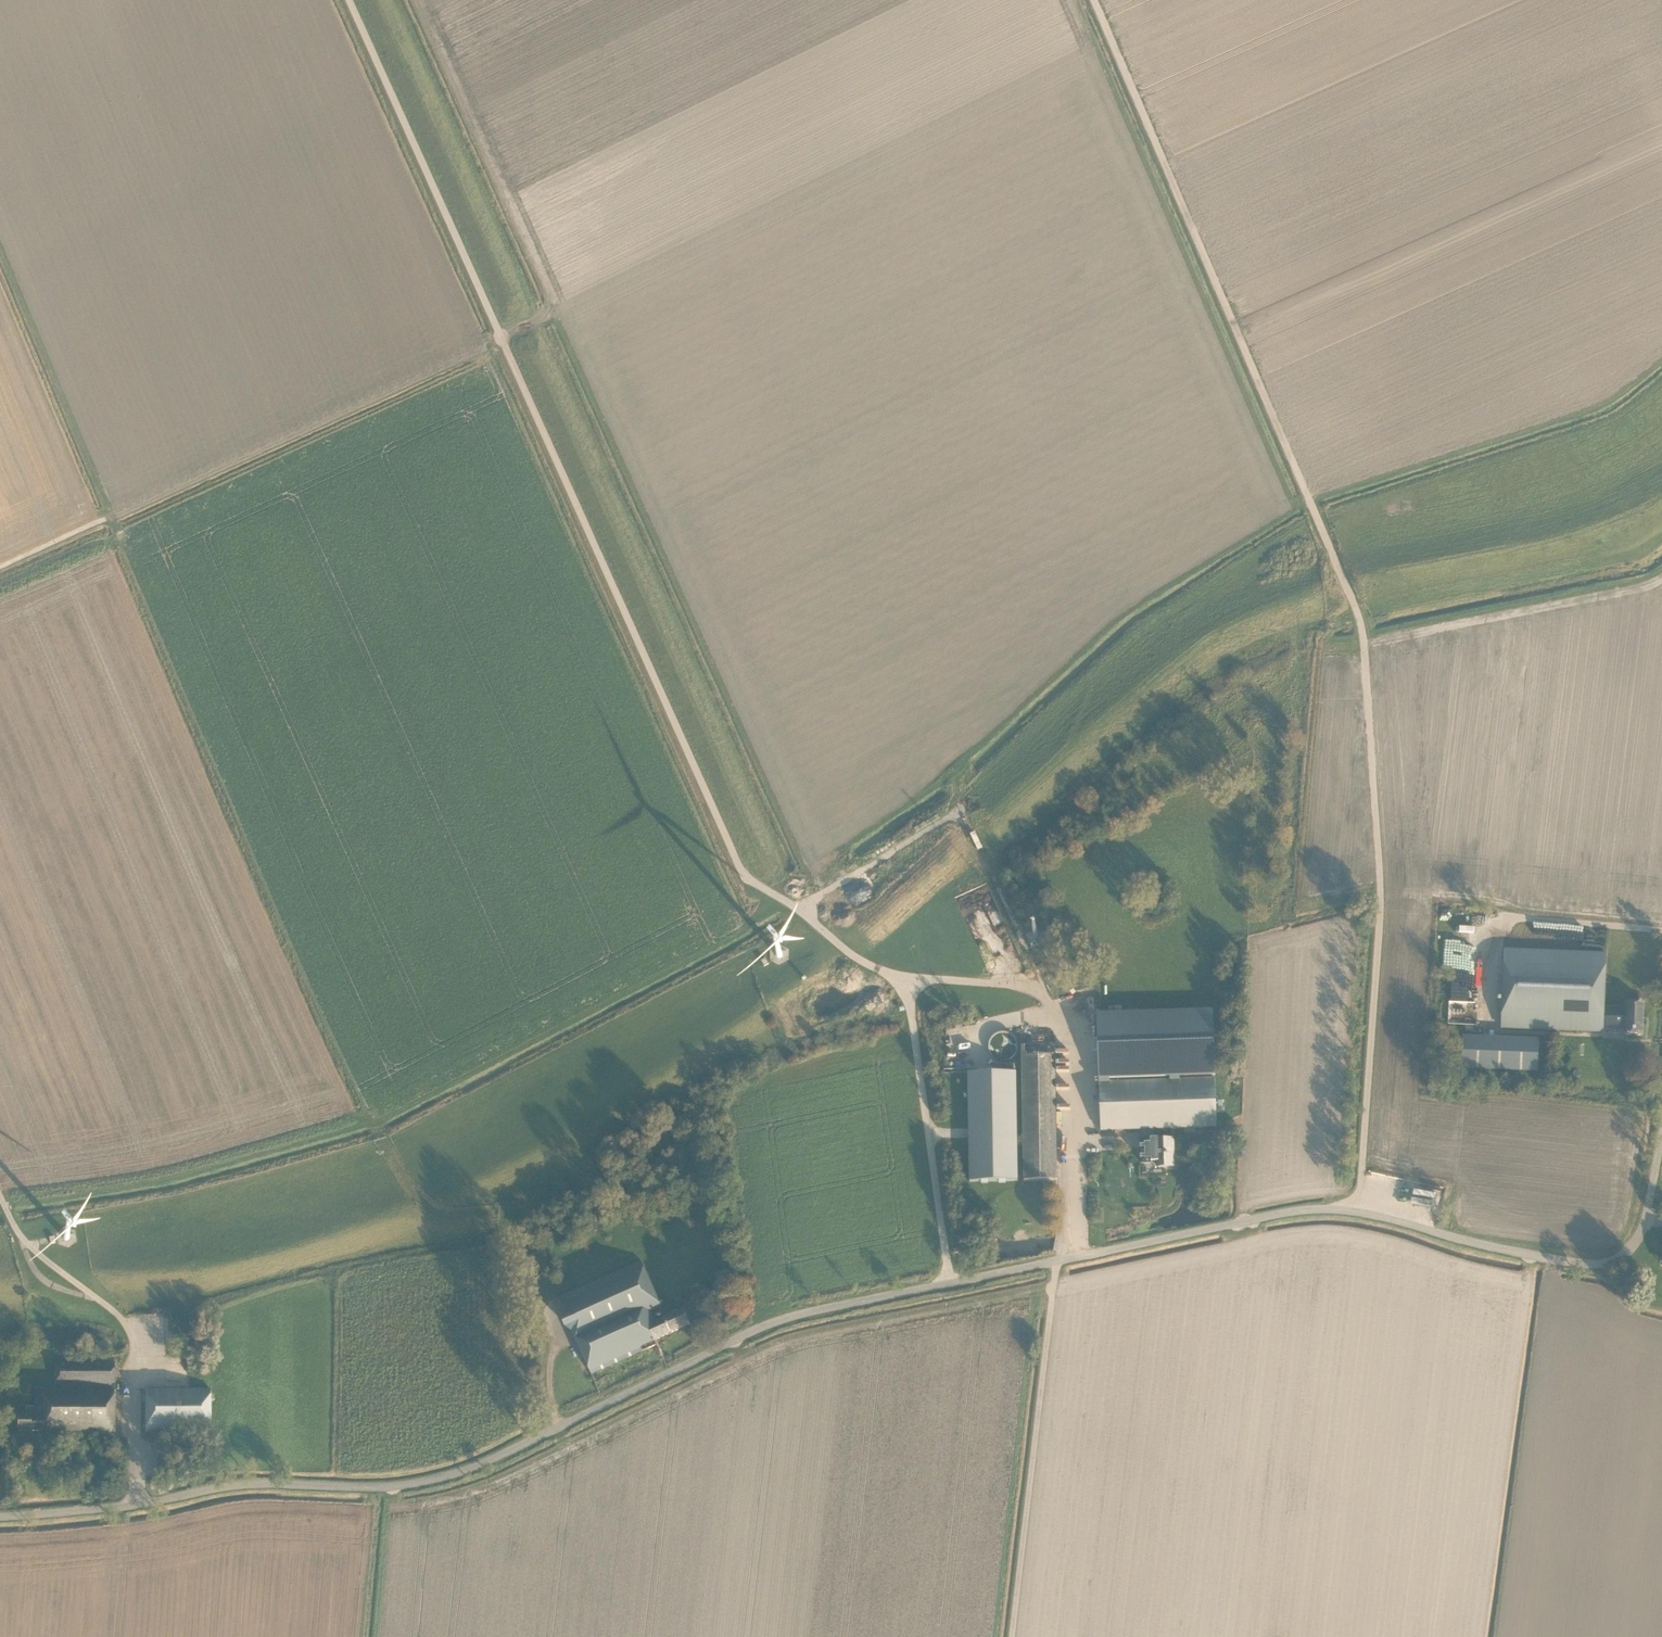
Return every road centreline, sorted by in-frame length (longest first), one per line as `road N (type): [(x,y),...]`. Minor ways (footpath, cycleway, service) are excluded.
road 1 (unclassified): [(0,1518),(122,1508),(240,1484),(392,1488),(453,1476),(746,1335),(1292,1215),(1357,1214),(1601,1268),(1637,1246),(1661,1137)]
road 2 (track): [(1357,1214),(1382,912),(1364,638),(1095,0)]

